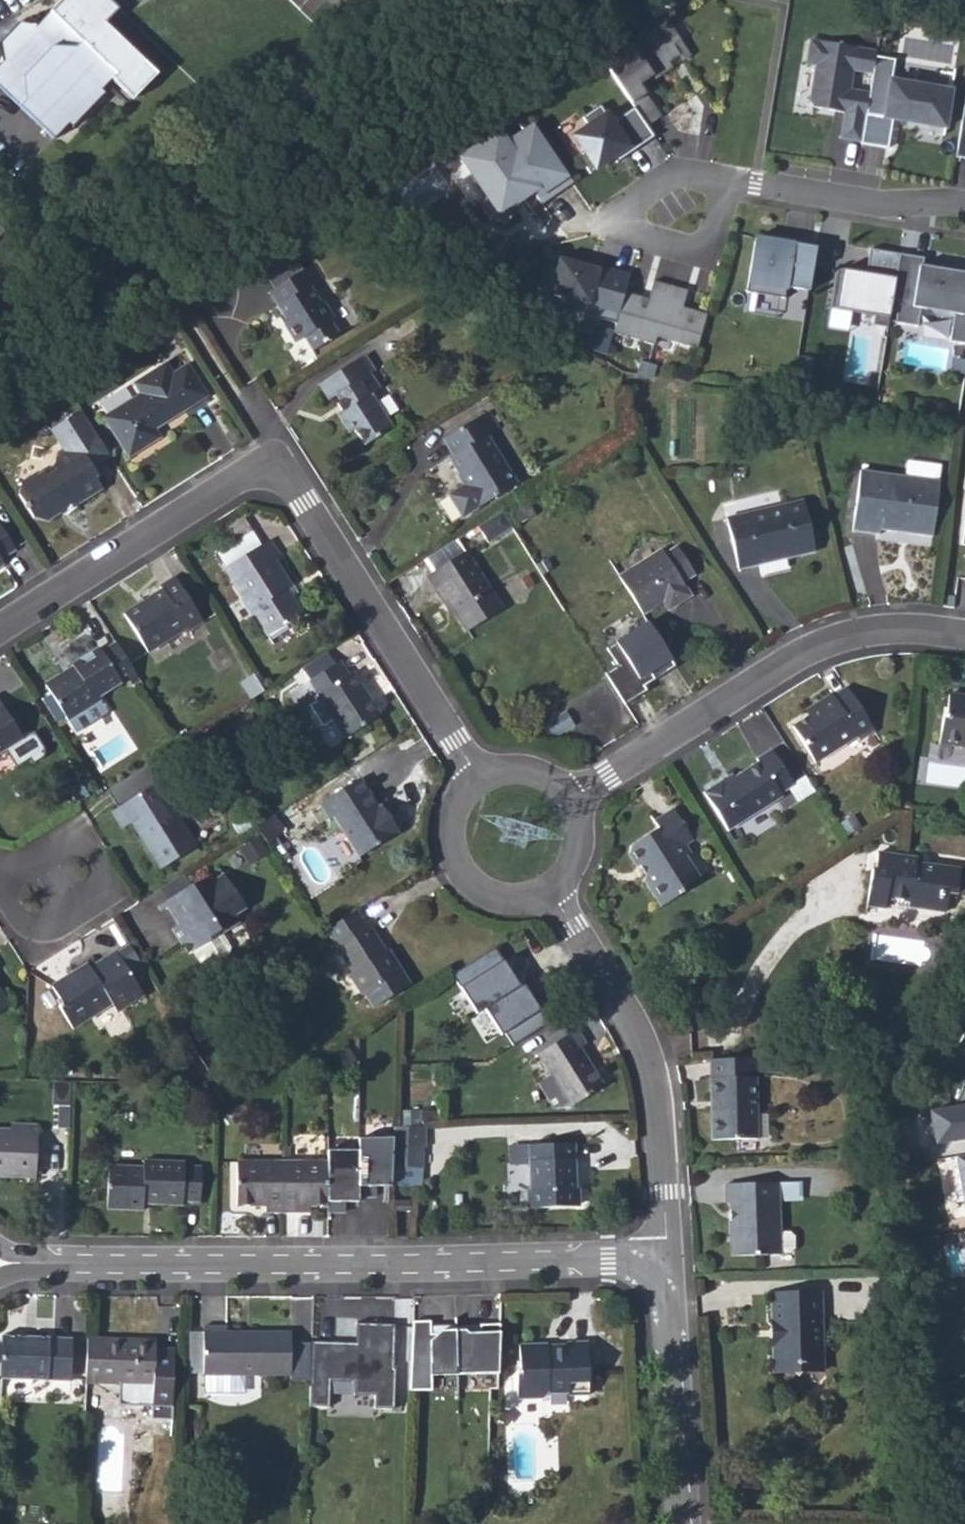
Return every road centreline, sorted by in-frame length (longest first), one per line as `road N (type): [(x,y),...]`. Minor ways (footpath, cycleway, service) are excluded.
road 1 (residential): [(0,636),(272,461),(480,777)]
road 2 (residential): [(43,1270),(667,1260)]
road 3 (residential): [(569,795),(779,670),(894,633),(964,638)]
road 4 (residential): [(551,891),(657,1081),(667,1260)]
road 5 (residential): [(670,213),(755,181),(964,209)]
road 6 (residential): [(667,1260),(684,1523)]
road 7 (residential): [(480,777),(453,809),(450,851),(458,870),(490,897),(532,899),(551,891)]
road 8 (residential): [(0,887),(20,920),(42,932),(110,892),(76,843)]

